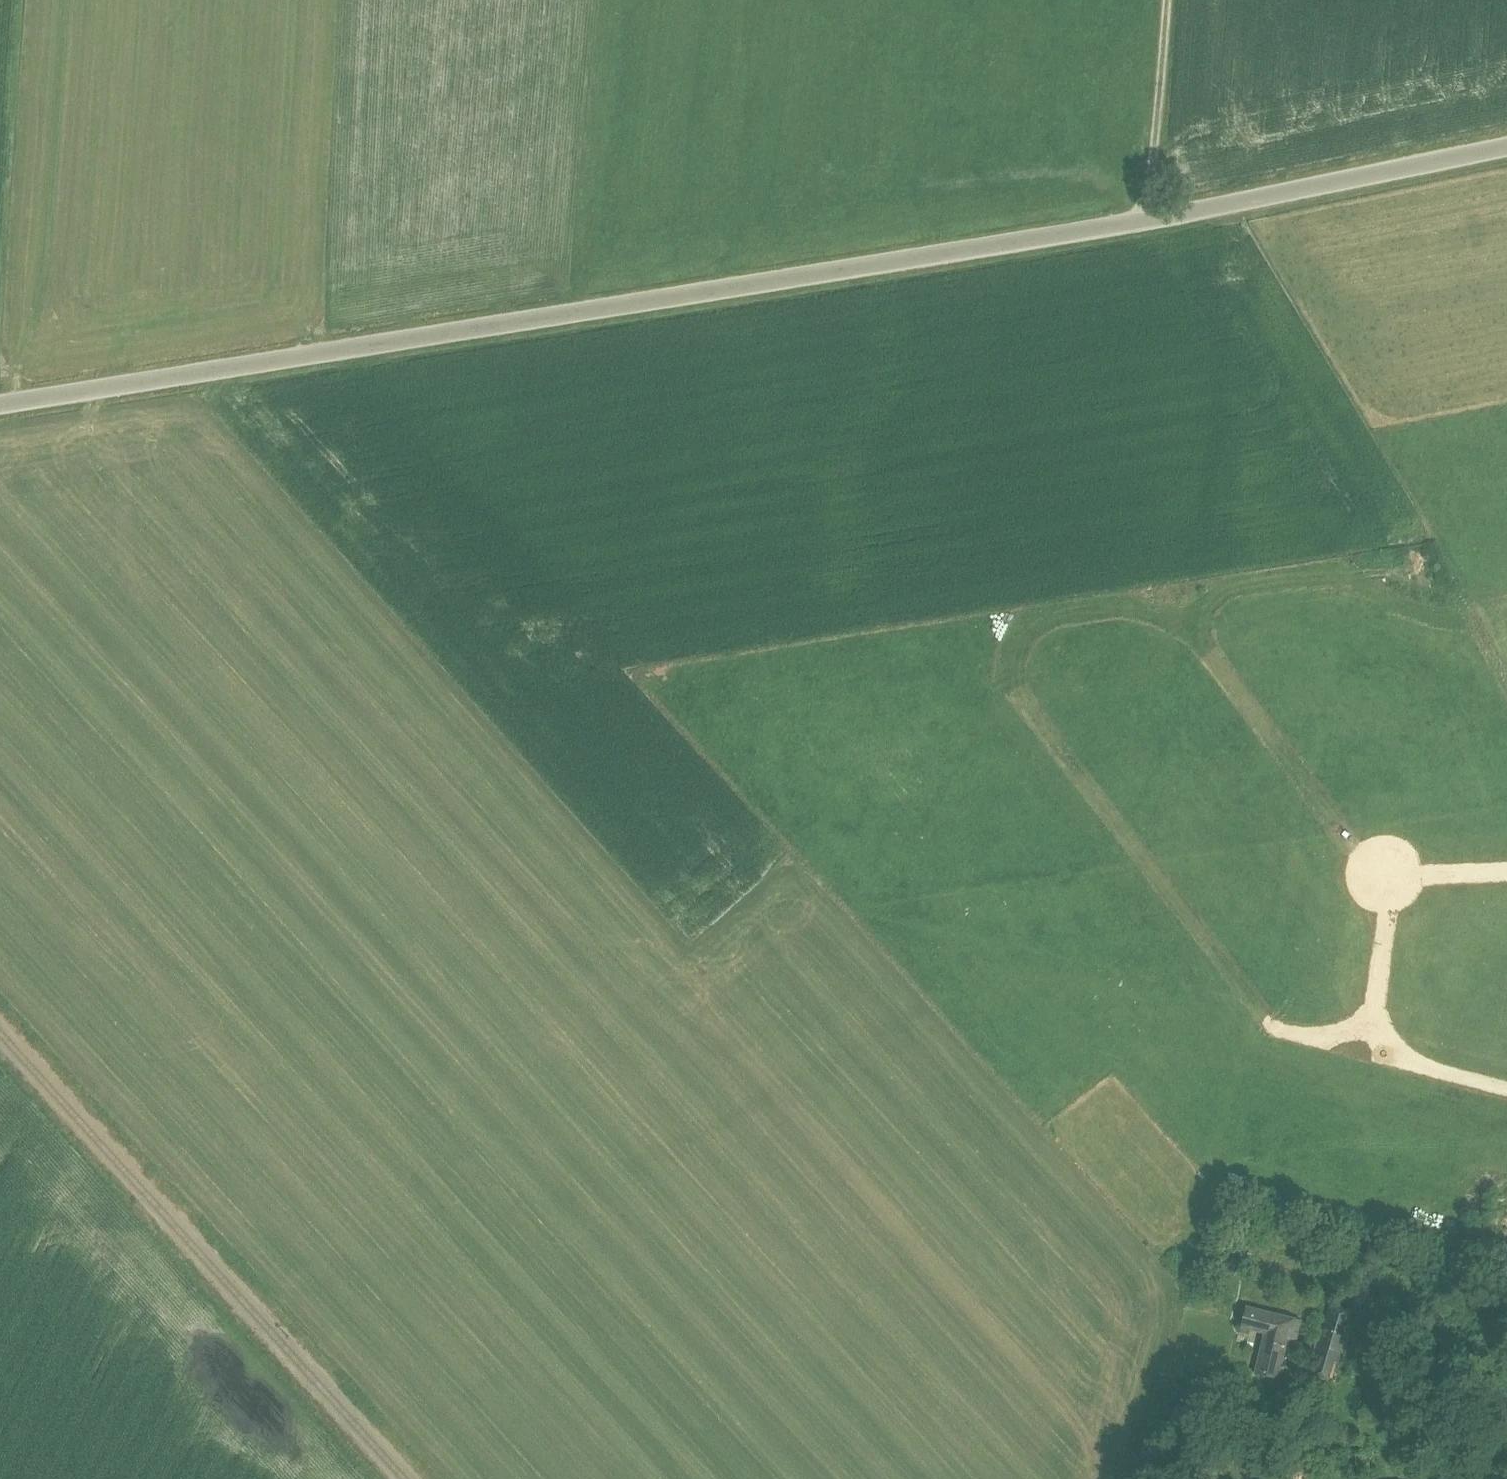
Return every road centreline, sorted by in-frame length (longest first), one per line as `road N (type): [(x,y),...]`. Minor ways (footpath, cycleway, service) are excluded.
road 1 (unclassified): [(1506,145),(1149,219),(0,403)]
road 2 (track): [(1149,219),(1167,0)]

